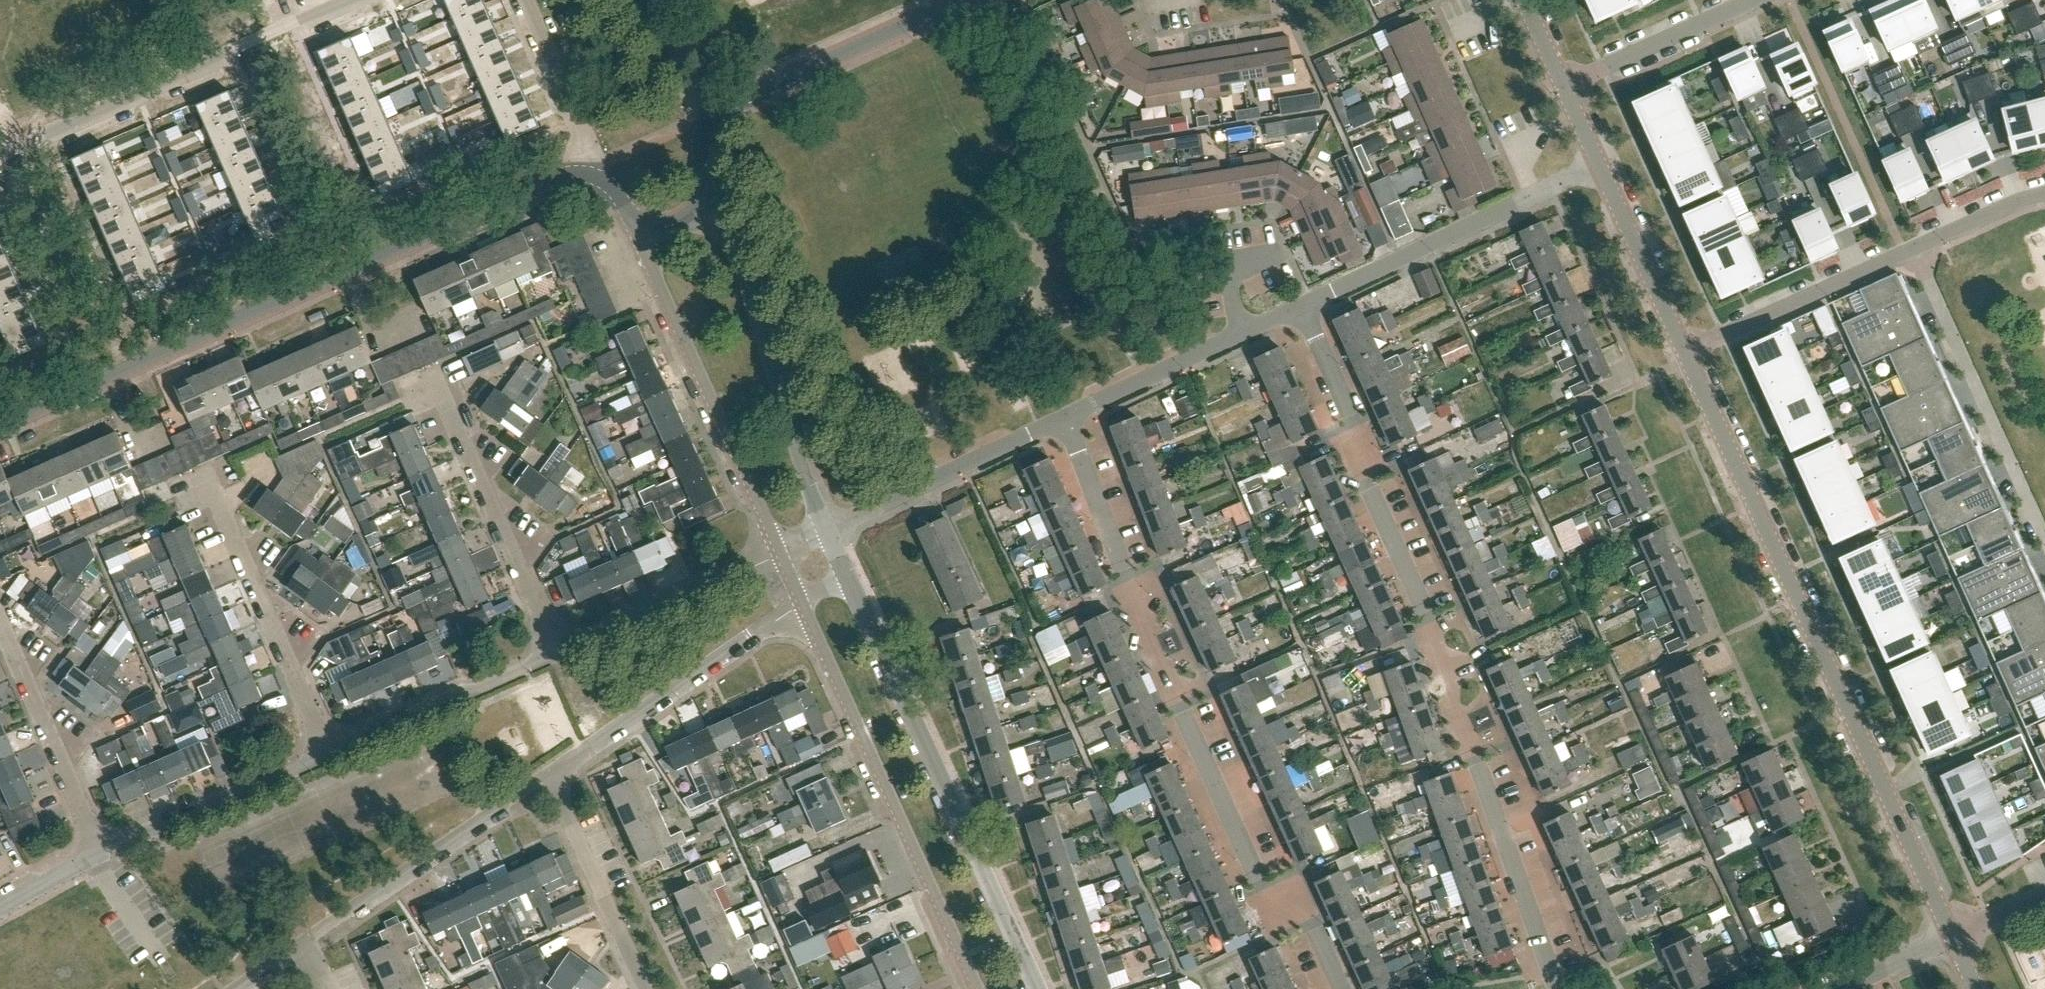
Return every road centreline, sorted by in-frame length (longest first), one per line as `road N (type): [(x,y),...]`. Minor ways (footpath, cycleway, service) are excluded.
road 1 (residential): [(1557,988),(1426,613),(1367,486),(1353,422),(1297,302)]
road 2 (unclassified): [(1954,934),(1686,351)]
road 3 (residential): [(1341,988),(1312,923),(1263,888),(1126,577),(1066,418)]
road 4 (unclassified): [(0,423),(589,170)]
road 5 (unclassified): [(1036,988),(844,574)]
road 6 (unclassified): [(800,604),(976,988)]
road 7 (residential): [(0,157),(346,0)]
road 8 (unclassified): [(825,531),(718,201)]
road 9 (unclassified): [(638,235),(778,552)]
road 10 (unclassified): [(1297,302),(1599,164)]
road 11 (residential): [(1912,249),(2044,538)]
road 12 (residential): [(557,656),(429,367)]
road 13 (residential): [(329,753),(201,467)]
road 14 (unclassified): [(551,772),(800,604)]
road 15 (unclassified): [(307,941),(551,772)]
road 16 (unclassified): [(706,117),(960,0)]
road 17 (unclassified): [(825,531),(1066,418)]
road 18 (unclassified): [(1066,418),(1297,302)]
road 19 (unclassified): [(99,851),(329,753)]
road 20 (residential): [(99,851),(0,623)]
road 21 (residential): [(1686,351),(1912,249)]
road 22 (unclassified): [(329,753),(557,656)]
road 23 (unclassified): [(557,656),(778,552)]
road 24 (residential): [(644,988),(551,772)]
road 25 (residential): [(1565,88),(1754,0)]
road 26 (unclassified): [(1686,351),(1599,164)]
road 27 (residential): [(525,0),(584,133),(589,170)]
road 28 (residential): [(1912,249),(2044,194)]
road 29 (unclassified): [(1834,988),(1954,934)]
road 30 (residential): [(706,117),(695,111),(660,0)]

